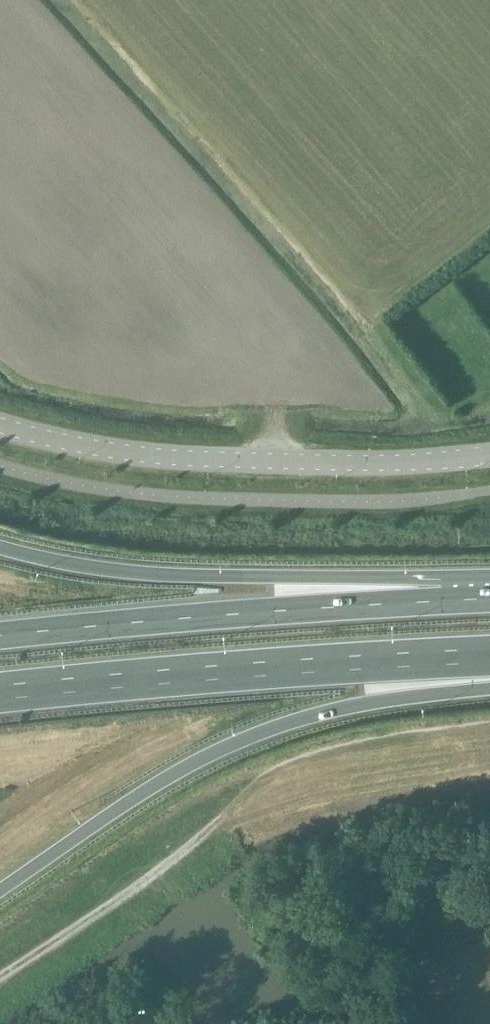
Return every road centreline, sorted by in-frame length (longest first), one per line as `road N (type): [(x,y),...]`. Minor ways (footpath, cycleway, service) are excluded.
road 1 (trunk): [(0,891),(192,763),(257,733),(357,704),(489,688)]
road 2 (tertiary): [(0,426),(185,459),(349,465),(489,456)]
road 3 (trunk): [(489,579),(181,576),(0,547)]
road 4 (trunk): [(489,599),(228,612),(0,635)]
road 5 (trunk): [(0,692),(489,655)]

